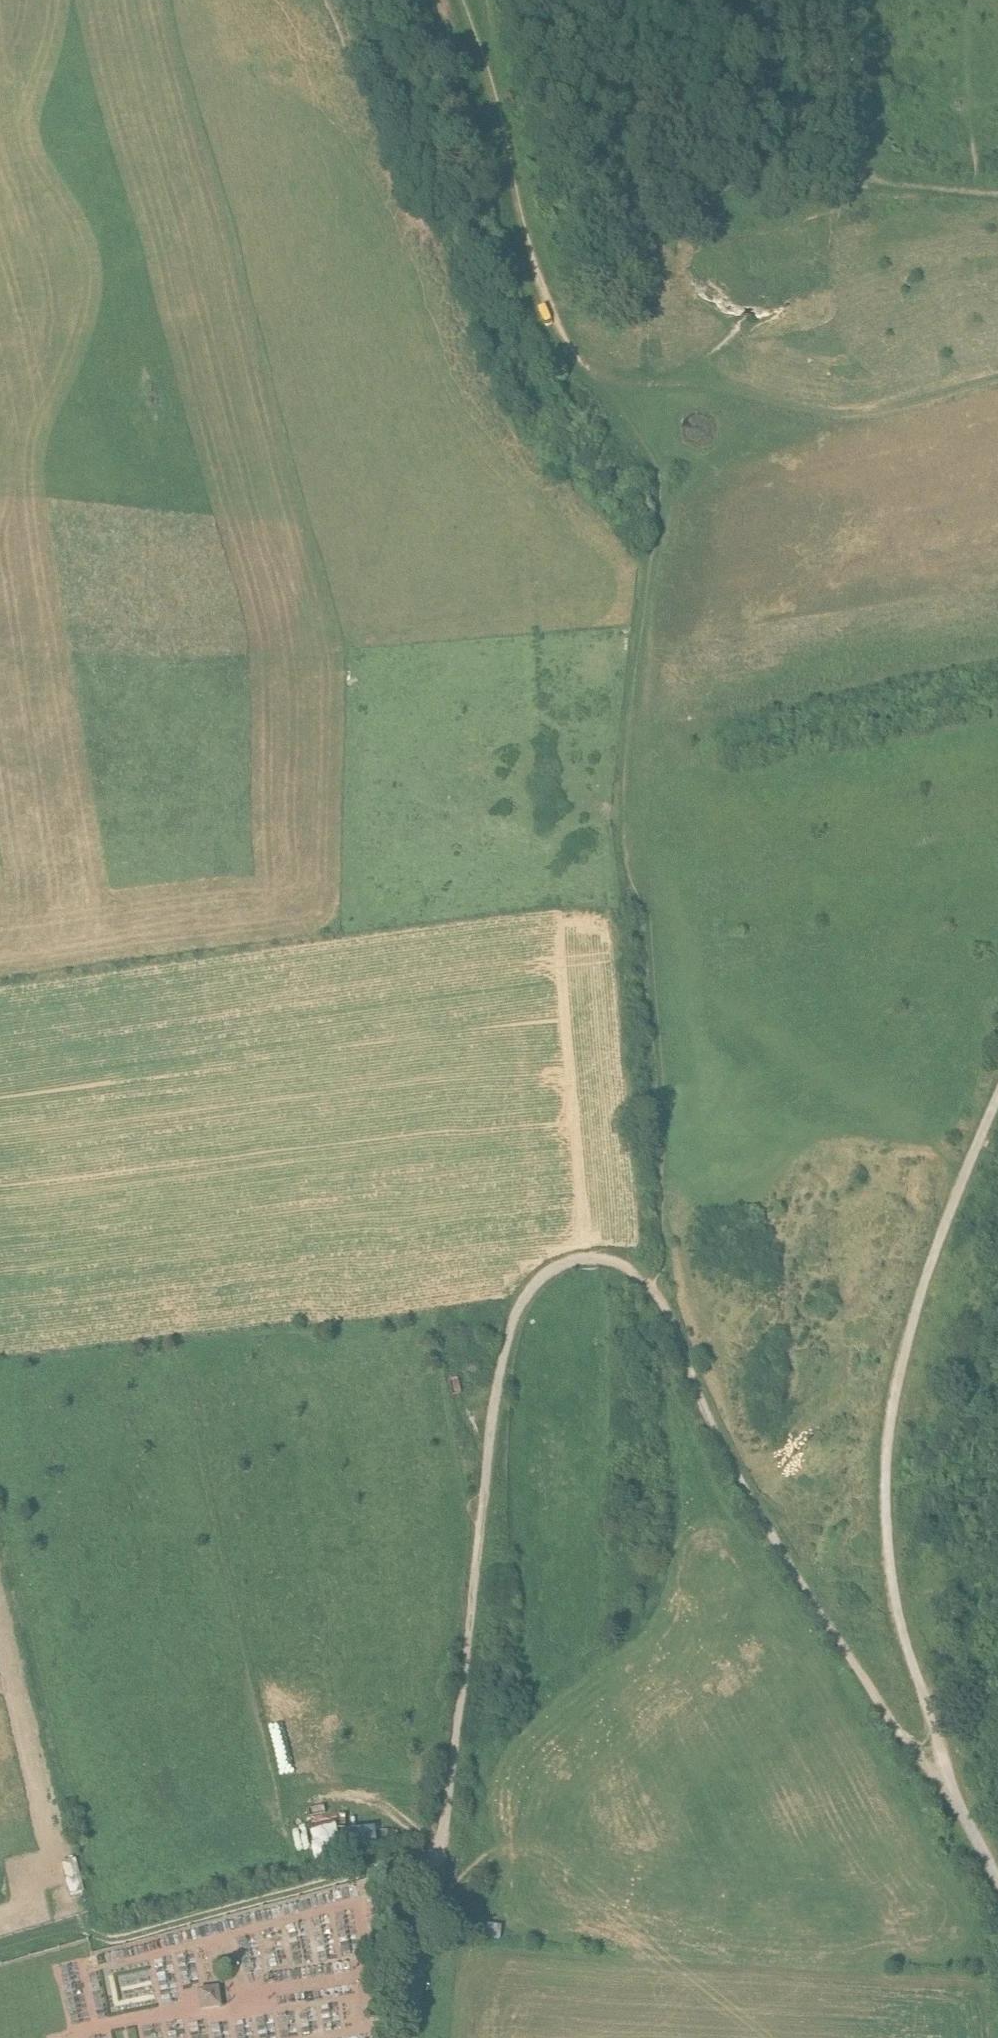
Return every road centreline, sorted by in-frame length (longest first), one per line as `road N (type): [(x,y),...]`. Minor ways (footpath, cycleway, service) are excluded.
road 1 (track): [(648,1284),(621,1263),(574,1260),(534,1282),(510,1321),(436,1849),(410,1847),(93,1930)]
road 2 (track): [(997,1098),(910,1324),(890,1431),(893,1590),(951,1792)]
road 3 (track): [(951,1792),(886,1712),(790,1564),(713,1432),(678,1336),(648,1284)]
road 4 (track): [(602,387),(556,320),(492,72),(462,0)]
road 5 (track): [(997,378),(886,409),(819,414),(671,381),(602,387)]
road 6 (unclassified): [(402,2037),(436,1849)]

